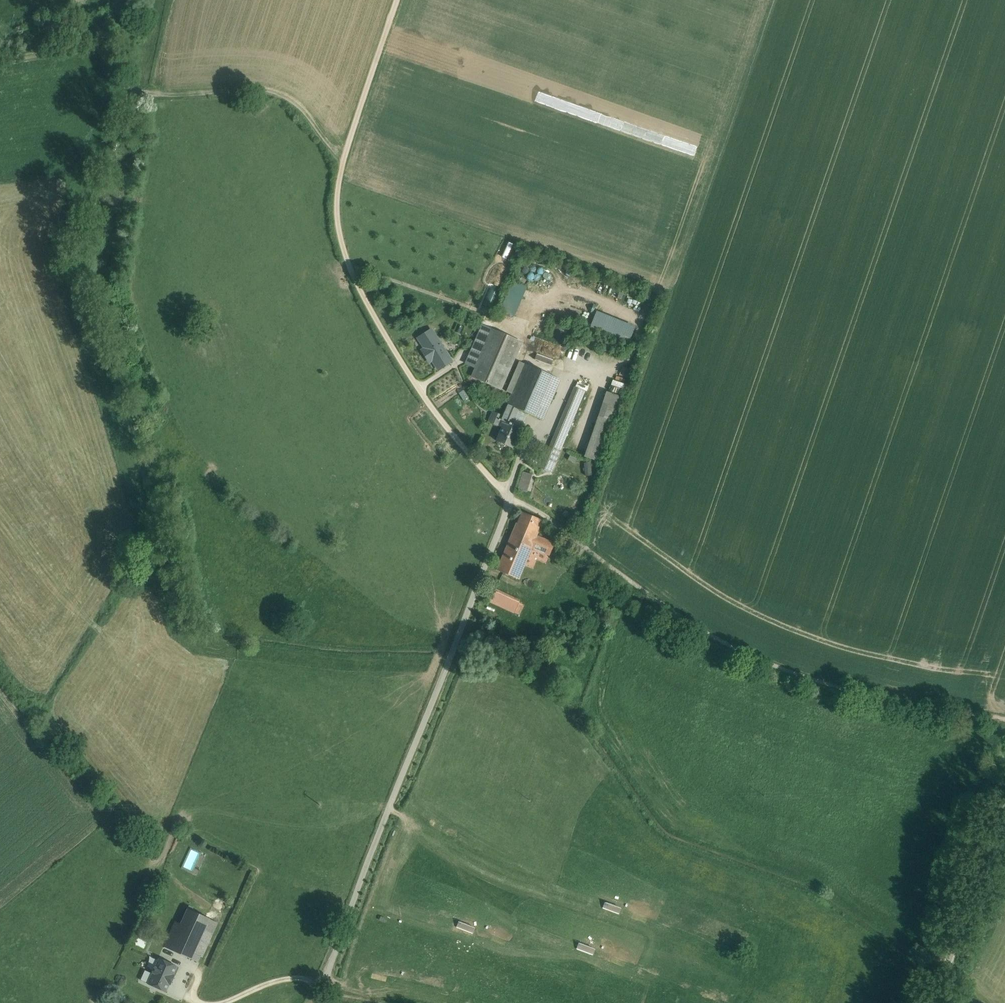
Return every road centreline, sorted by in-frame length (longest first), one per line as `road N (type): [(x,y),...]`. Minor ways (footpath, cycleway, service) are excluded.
road 1 (track): [(401,0),(342,184),(354,268),(403,358),(460,438),(511,498),(573,536),(622,588)]
road 2 (residential): [(319,1002),(511,498)]
road 3 (track): [(1004,722),(931,720),(803,682),(725,653),(622,588)]
road 4 (track): [(346,163),(285,99),(263,91),(142,93),(122,82),(94,38),(0,59)]
road 5 (track): [(1004,818),(934,1002)]

